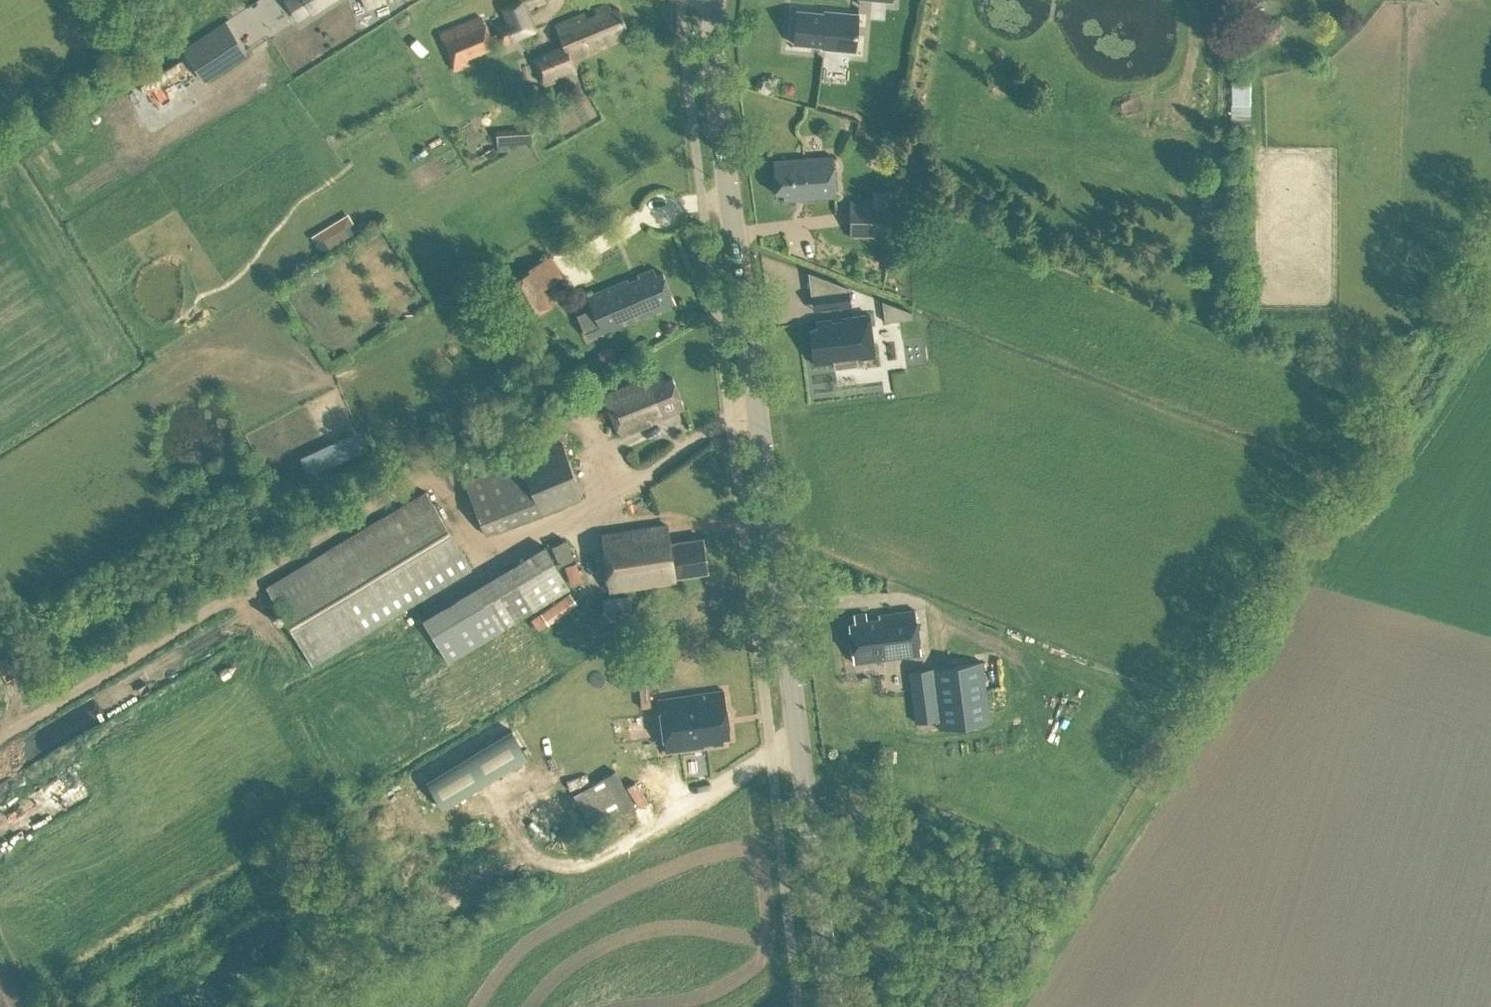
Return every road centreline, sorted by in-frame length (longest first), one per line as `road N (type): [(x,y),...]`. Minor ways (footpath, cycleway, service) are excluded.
road 1 (tertiary): [(833,1006),(715,86),(716,0)]
road 2 (track): [(758,416),(728,418),(608,502),(482,550),(427,472),(0,740)]

